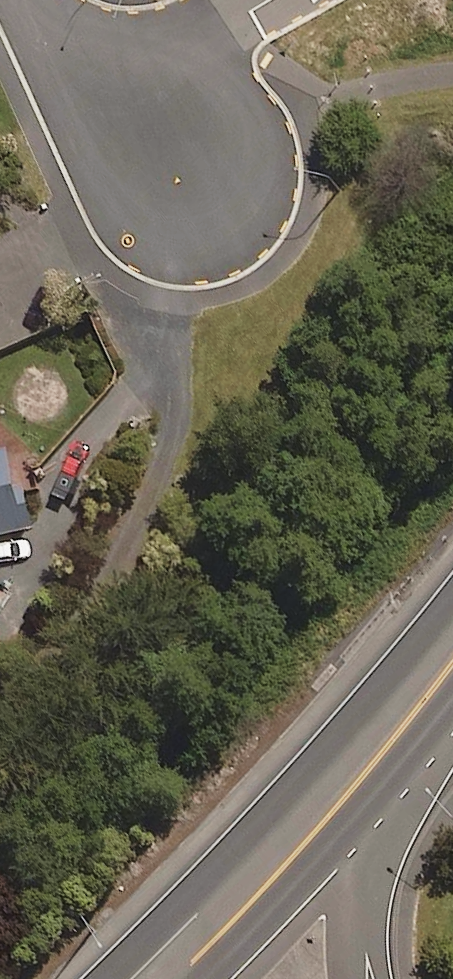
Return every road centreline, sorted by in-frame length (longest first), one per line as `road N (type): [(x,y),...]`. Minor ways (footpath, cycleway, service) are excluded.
road 1 (motorway): [(164,978),(363,779)]
road 2 (motorway): [(363,779),(359,978)]
road 3 (residential): [(107,104),(213,26),(270,0)]
road 4 (motorway): [(452,655),(363,779)]
road 5 (residential): [(107,104),(25,0)]

